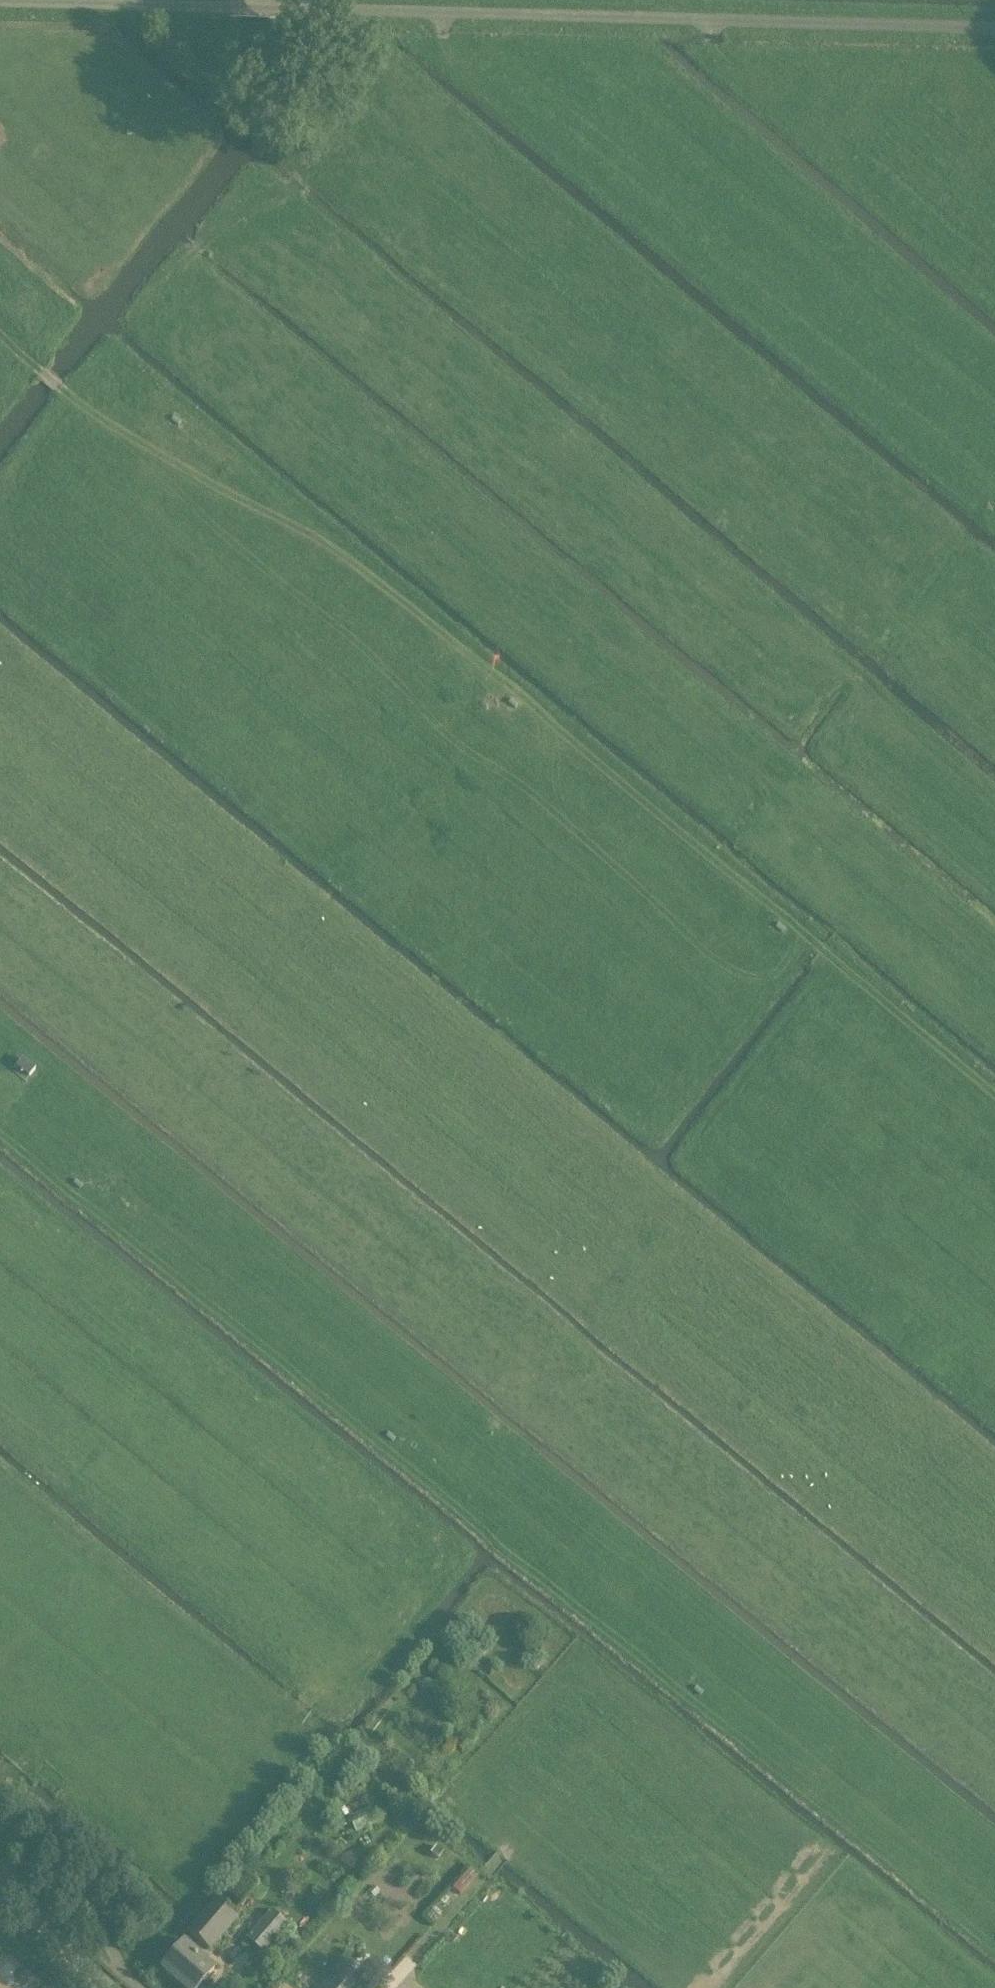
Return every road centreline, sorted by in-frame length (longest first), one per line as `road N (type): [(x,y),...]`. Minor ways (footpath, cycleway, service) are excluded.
road 1 (unclassified): [(0,5),(994,29)]
road 2 (tertiary): [(101,1987),(0,1873)]

